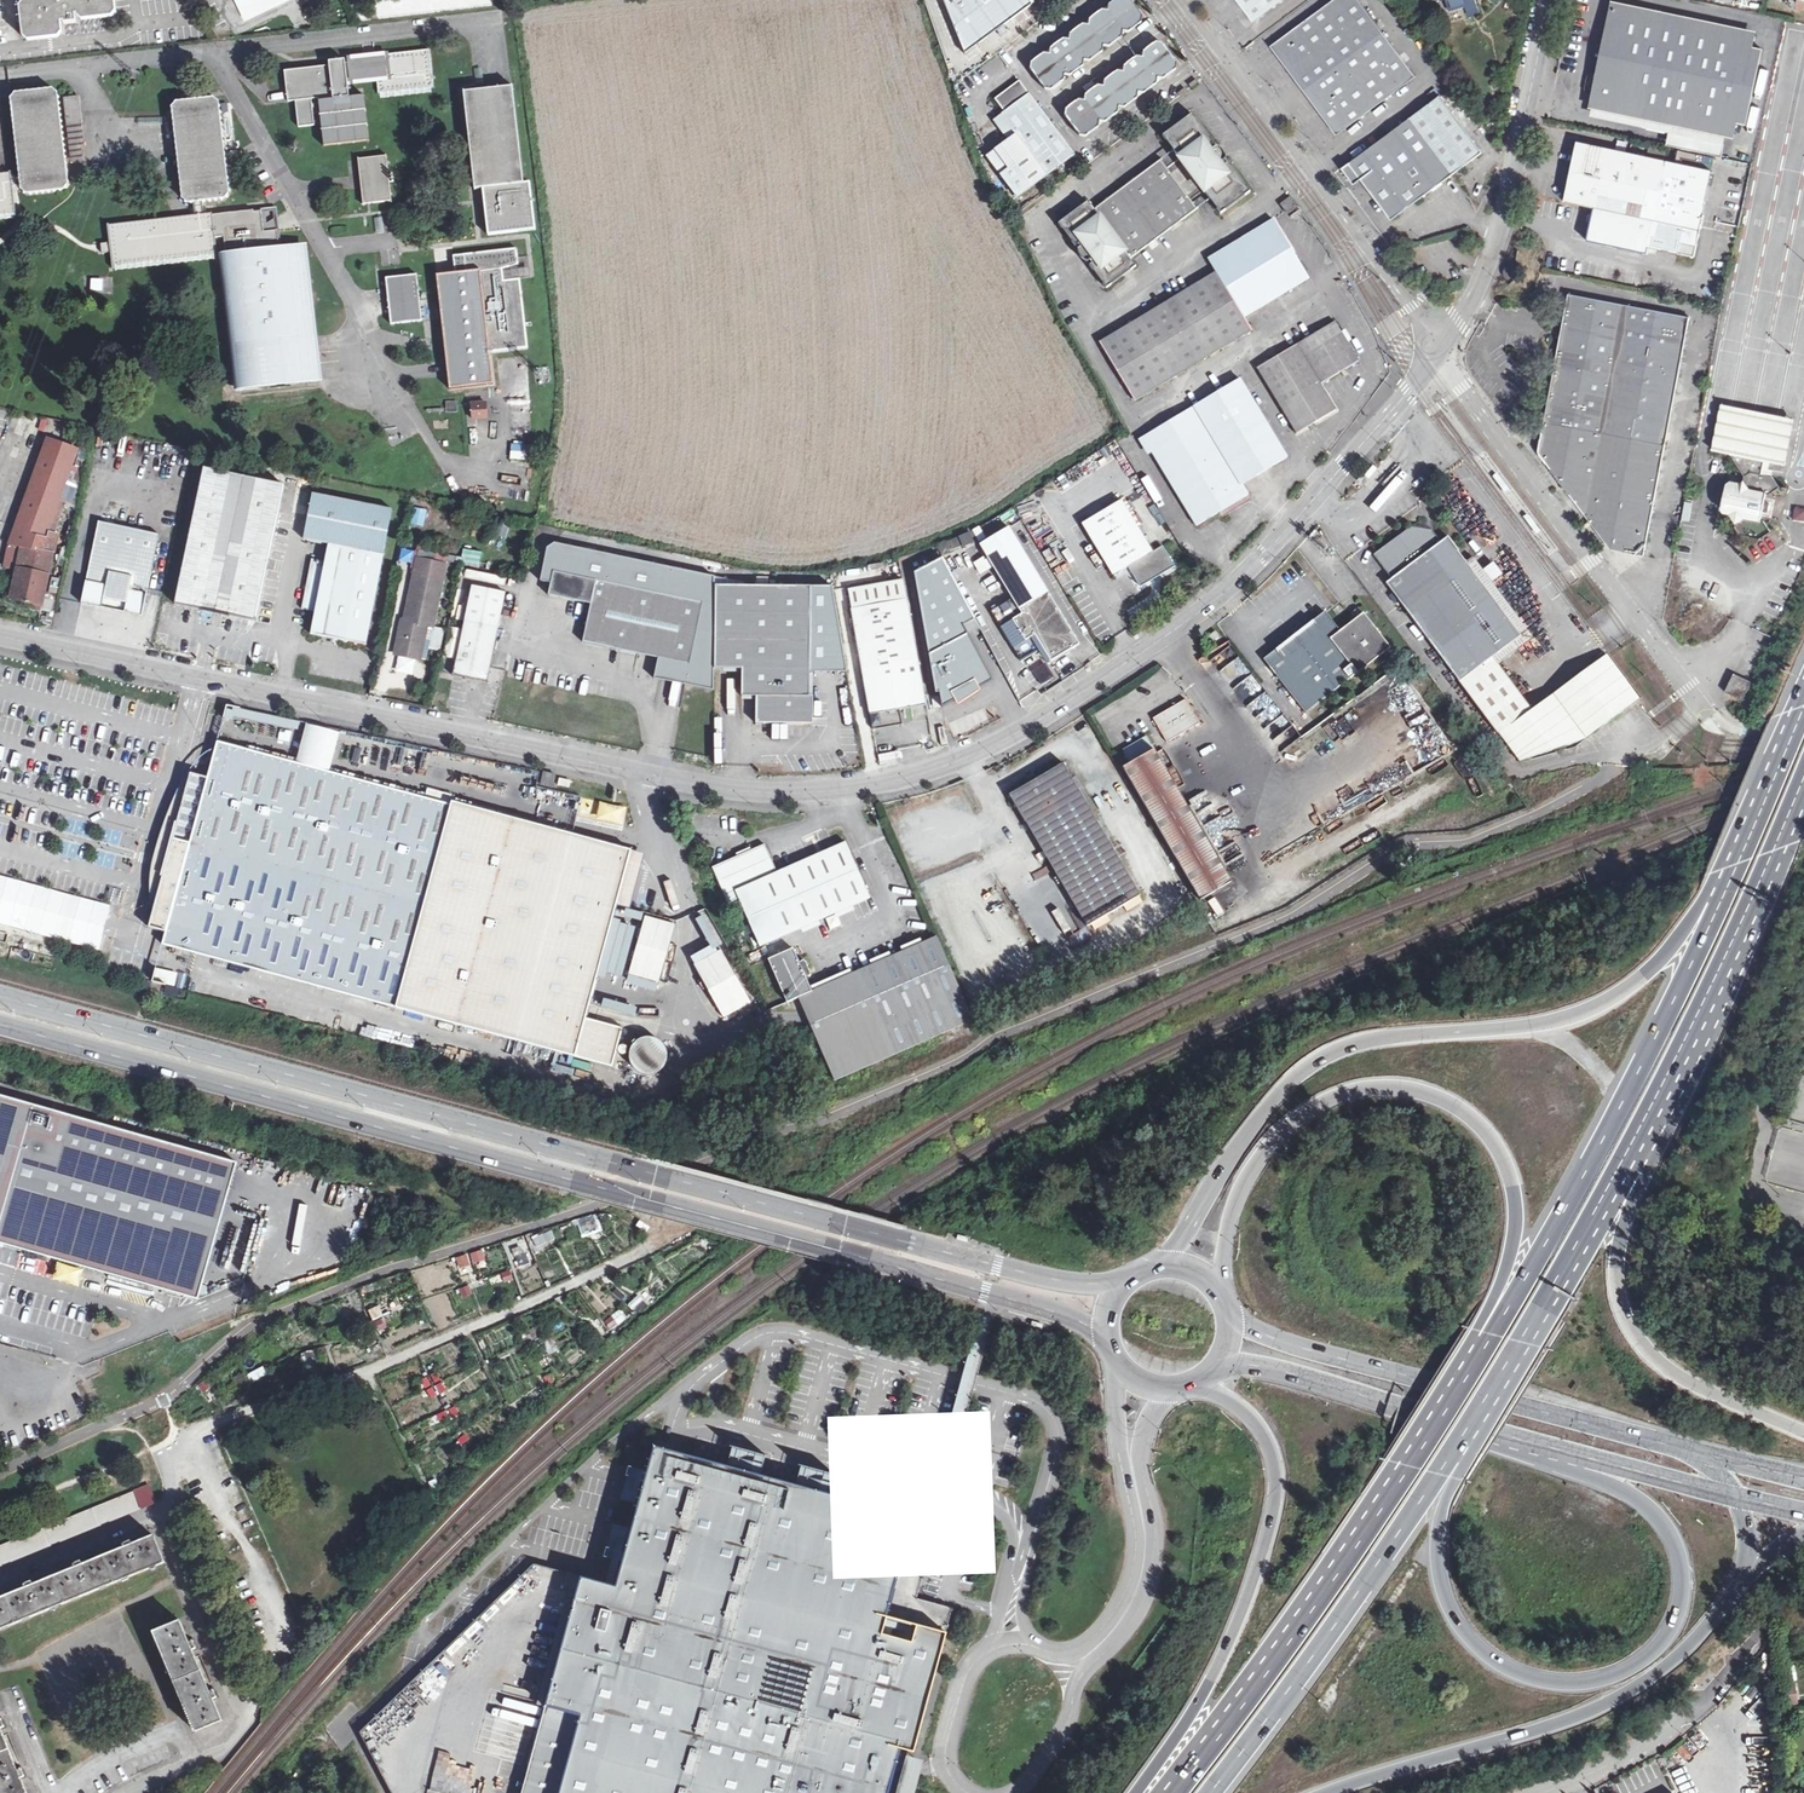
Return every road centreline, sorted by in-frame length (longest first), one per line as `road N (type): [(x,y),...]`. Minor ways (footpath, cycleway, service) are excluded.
road 1 (unclassified): [(0,637),(705,787),(839,793),(900,782),(1023,733),(1204,609),(1312,503),(1439,349)]
road 2 (secondary): [(1118,1288),(968,1262),(0,1000)]
road 3 (secondary): [(0,1028),(986,1294),(1105,1334)]
road 4 (trunk): [(1511,1438),(1631,1495),(1668,1532),(1679,1559),(1680,1602),(1662,1642),(1638,1664),(1575,1684),(1530,1678),(1488,1655),(1456,1620),(1440,1578),(1441,1518),(1496,1383)]
road 5 (trunk): [(1732,876),(1655,966),(1589,1010),(1509,1029),(1372,1040),(1312,1065),(1263,1114),(1159,1264)]
road 6 (trunk): [(1220,1290),(1242,1188),(1296,1121),(1366,1090),(1421,1092),(1455,1107),(1495,1145),(1516,1216),(1500,1287),(1445,1410)]
road 7 (trunk): [(1732,876),(1622,1103),(1445,1410)]
road 8 (trunk): [(1803,1432),(1669,1371),(1639,1341),(1619,1297),(1624,1230),(1714,982)]
road 9 (trunk): [(1212,1792),(1340,1621),(1496,1383)]
road 10 (secondary): [(1698,1454),(1301,1349),(1231,1313)]
road 11 (trunk): [(1196,1384),(1236,1405),(1264,1434),(1275,1499),(1235,1628),(1143,1792)]
road 12 (trunk): [(1328,1792),(1609,1703),(1681,1654),(1739,1590)]
road 13 (trunk): [(1445,1410),(1292,1638),(1175,1792)]
road 14 (trunk): [(1496,1383),(1714,982)]
road 15 (unclassified): [(1699,706),(1439,349)]
road 16 (unclassified): [(1181,0),(1439,349)]
road 17 (residential): [(163,1511),(246,1726),(240,1737),(120,1792)]
road 18 (unclassified): [(1439,349),(1480,295),(1504,233),(1555,0)]
road 19 (secondary): [(1220,1365),(1290,1373),(1511,1438)]
road 20 (unclassified): [(1754,1636),(1693,1705),(1612,1767),(1540,1792)]
road 21 (secondary): [(1511,1438),(1737,1497)]
road 22 (trunk): [(1714,982),(1803,779)]
road 23 (trunk): [(1803,706),(1732,876)]
road 24 (residential): [(0,1578),(163,1511)]
road 25 (secondary): [(1105,1334),(1114,1359),(1137,1382),(1169,1390),(1196,1384)]

